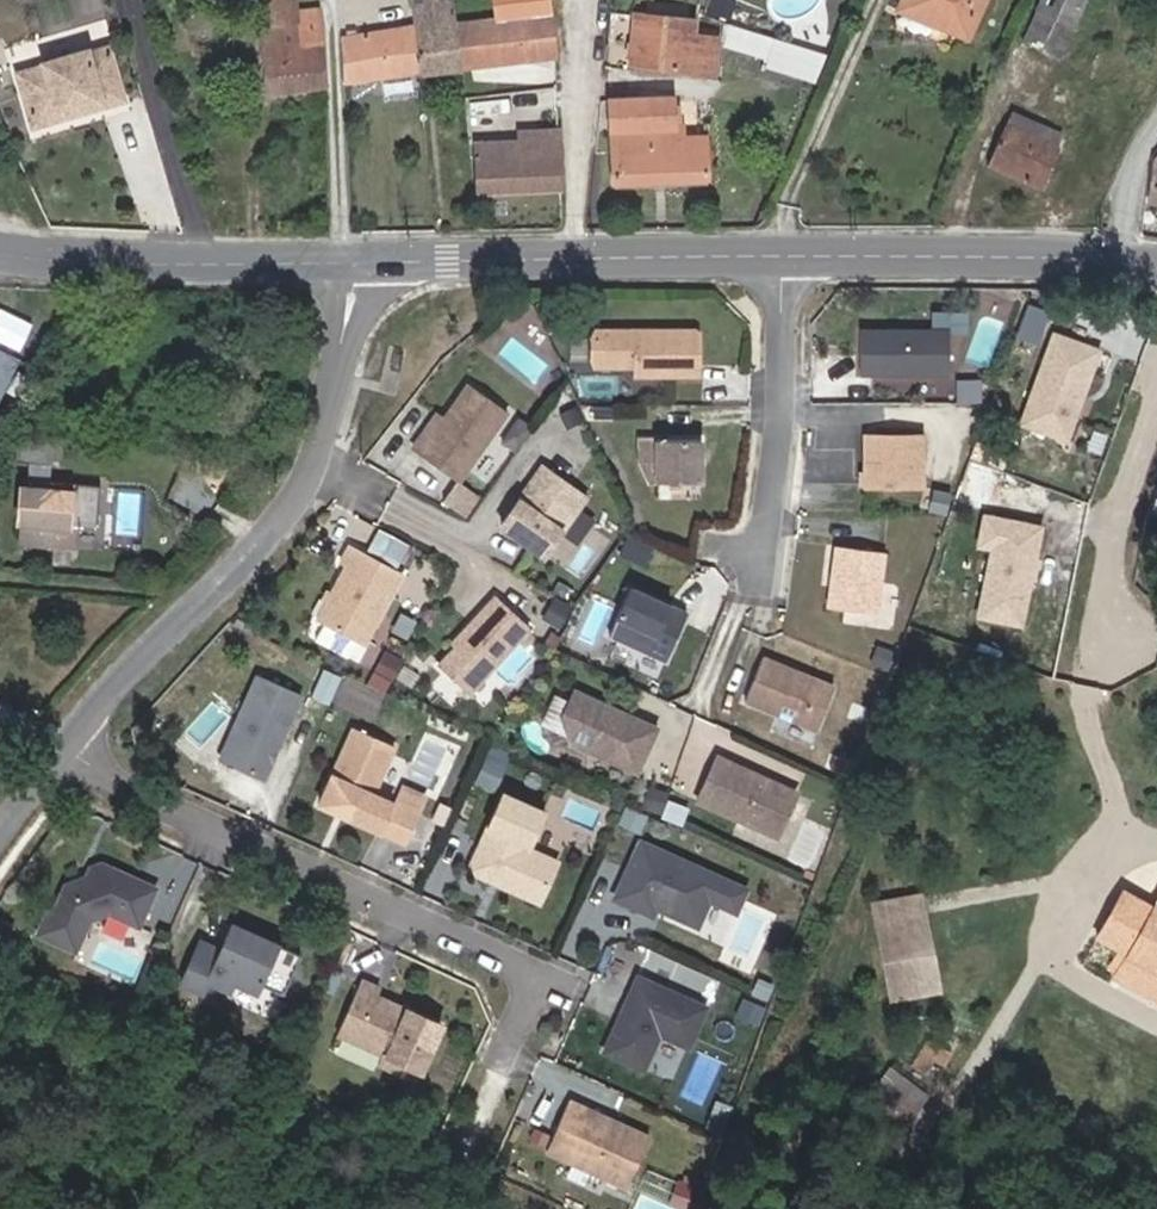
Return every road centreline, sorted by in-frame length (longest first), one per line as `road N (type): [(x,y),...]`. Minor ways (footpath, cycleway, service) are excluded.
road 1 (residential): [(66,747),(115,685),(242,560),(307,473),(339,368),(357,264)]
road 2 (residential): [(510,1010),(516,986),(510,969),(66,747)]
road 3 (tertiary): [(785,259),(983,254),(1156,272)]
road 4 (tertiary): [(0,250),(357,264)]
road 5 (residential): [(760,559),(778,425),(785,259)]
road 6 (residential): [(574,262),(584,0)]
road 7 (tertiary): [(357,264),(574,262)]
road 8 (tertiary): [(574,262),(785,259)]

